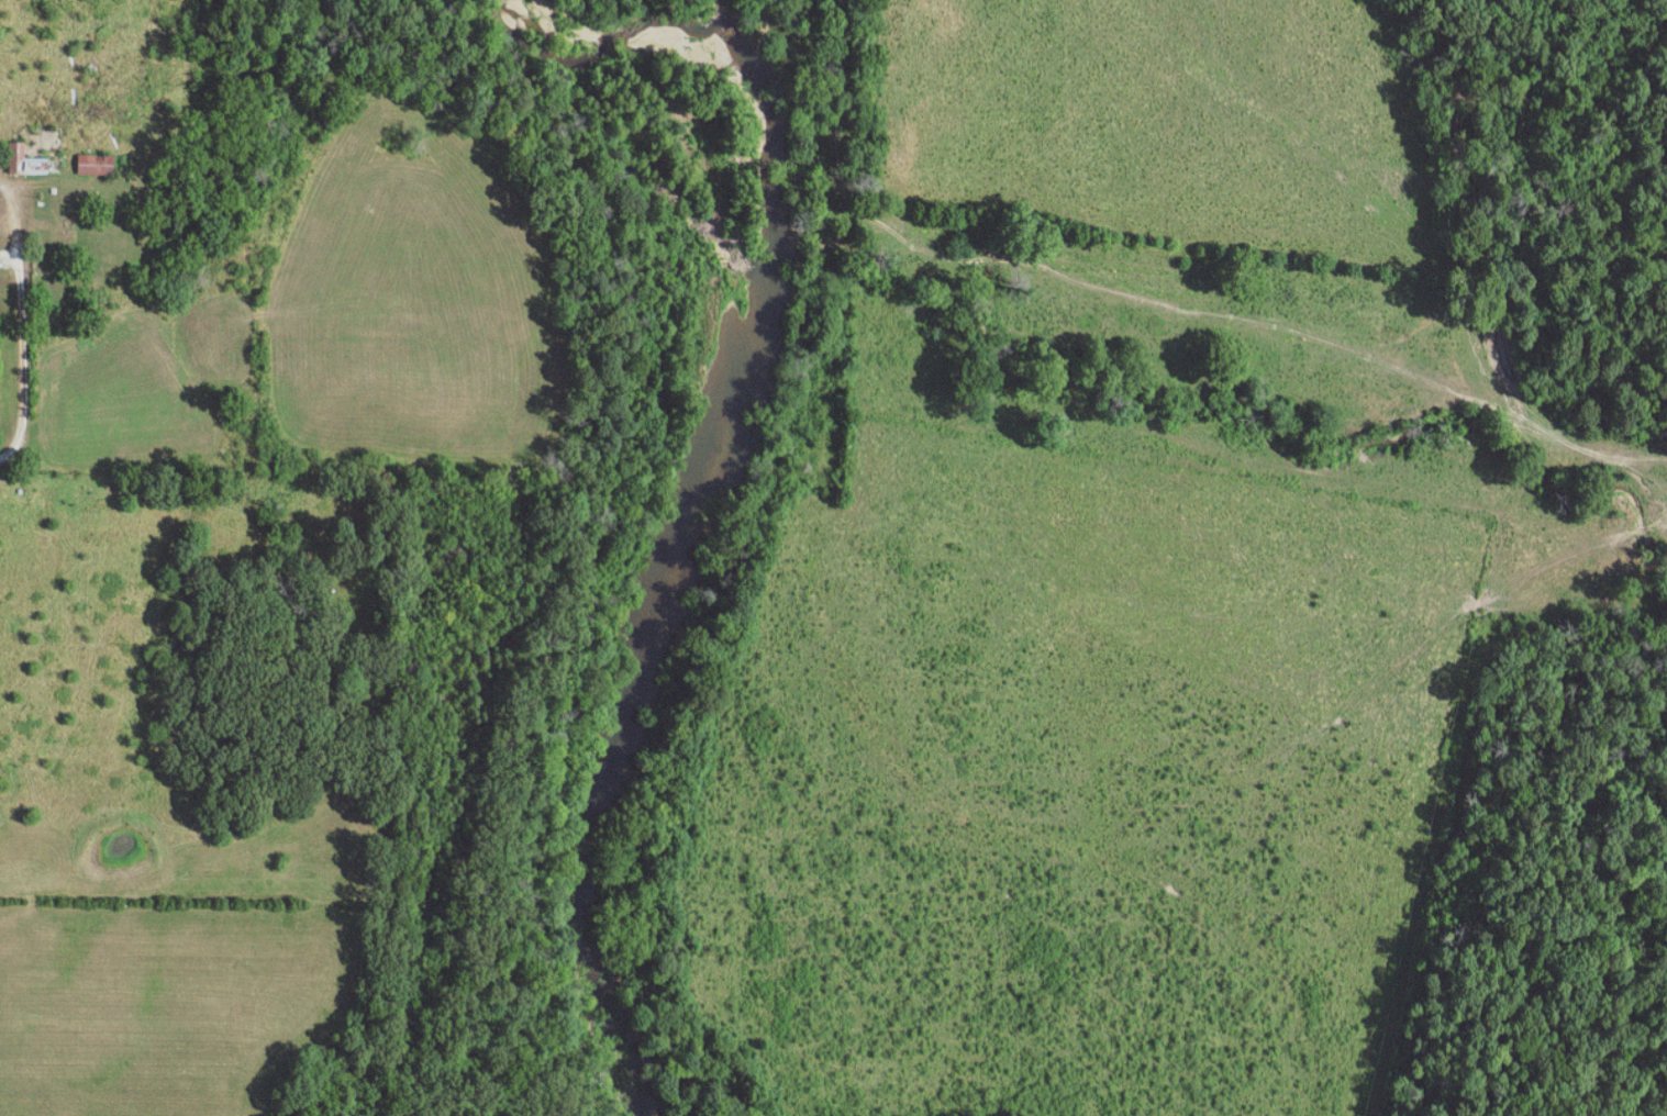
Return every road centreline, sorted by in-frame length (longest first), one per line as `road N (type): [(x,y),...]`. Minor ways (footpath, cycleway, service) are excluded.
road 1 (residential): [(0,461),(24,440),(26,415),(20,194)]

